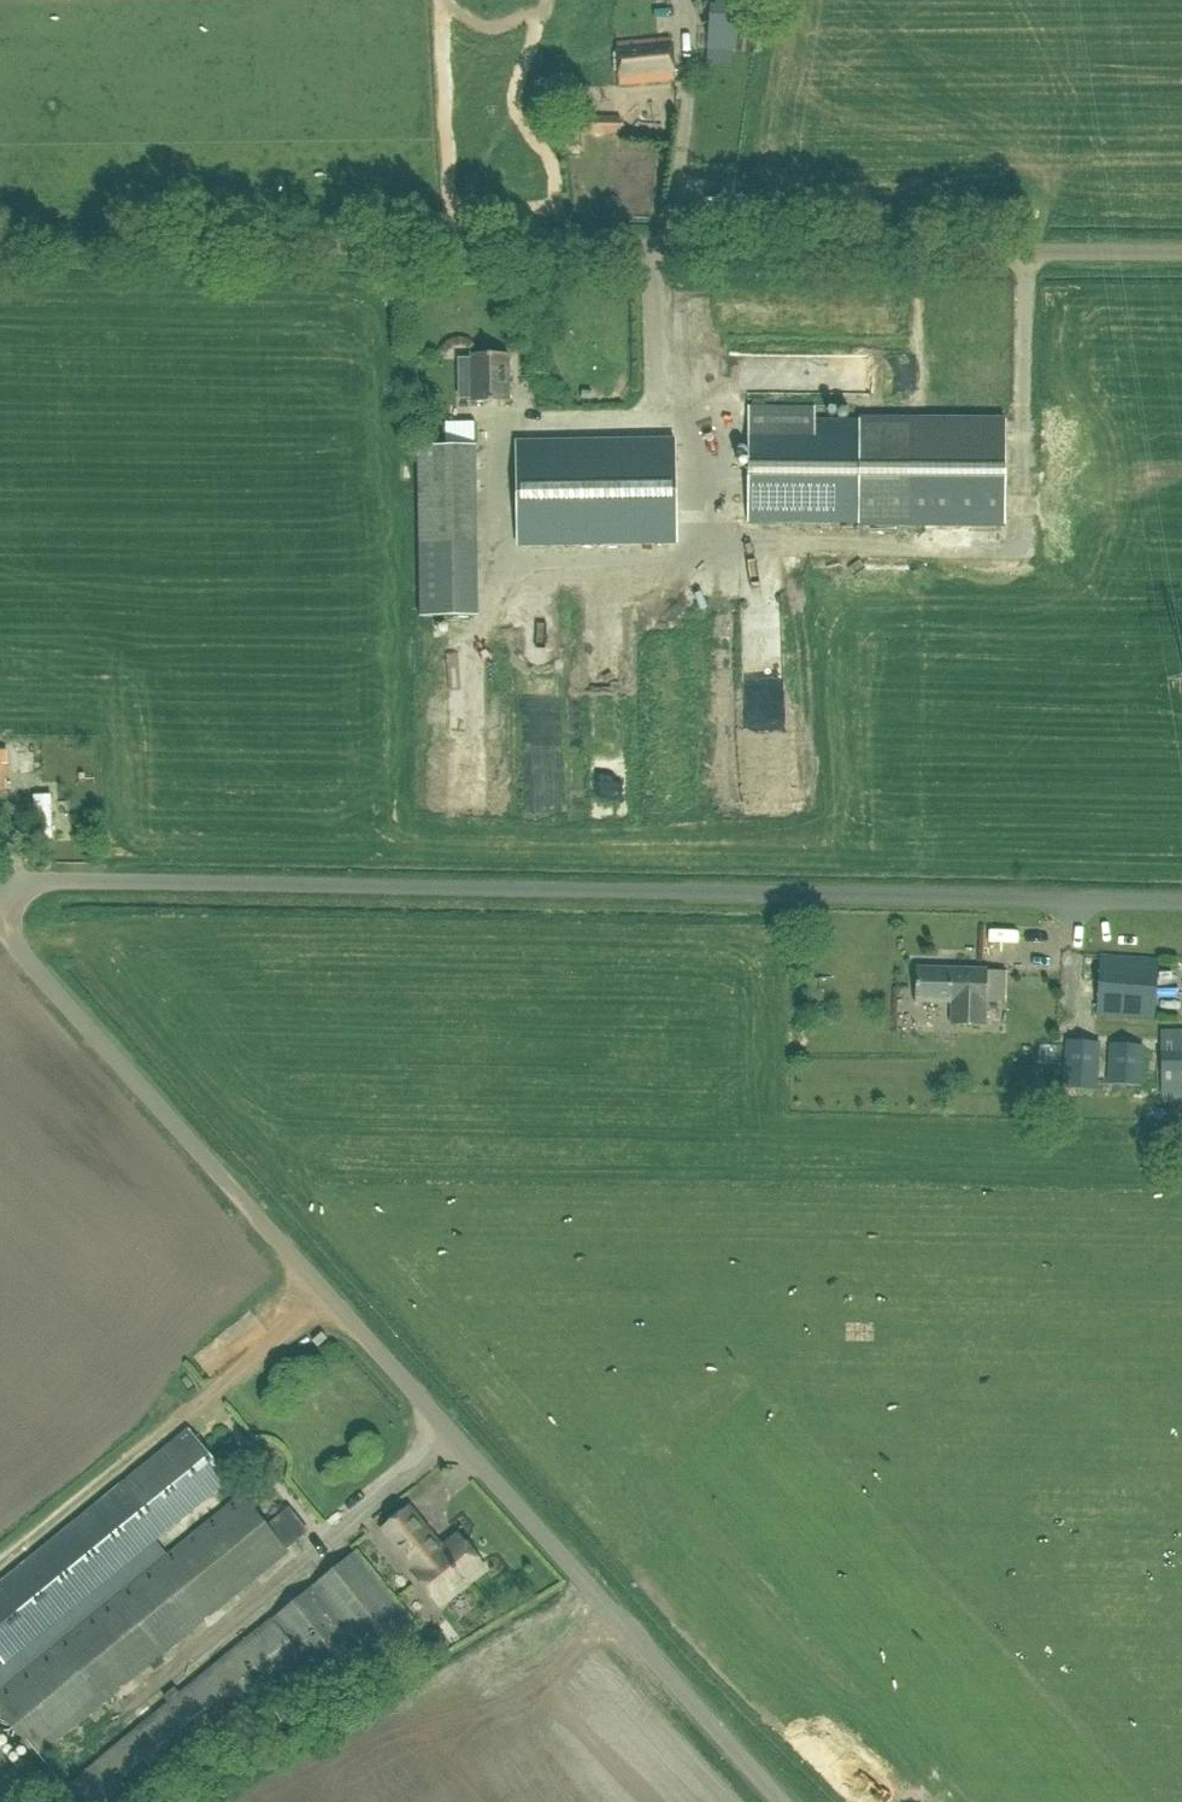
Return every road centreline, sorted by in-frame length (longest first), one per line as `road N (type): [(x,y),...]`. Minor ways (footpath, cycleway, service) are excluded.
road 1 (unclassified): [(1181,899),(51,880),(17,890),(0,905)]
road 2 (unclassified): [(0,243),(1181,249)]
road 3 (unclassified): [(775,1801),(0,927)]

